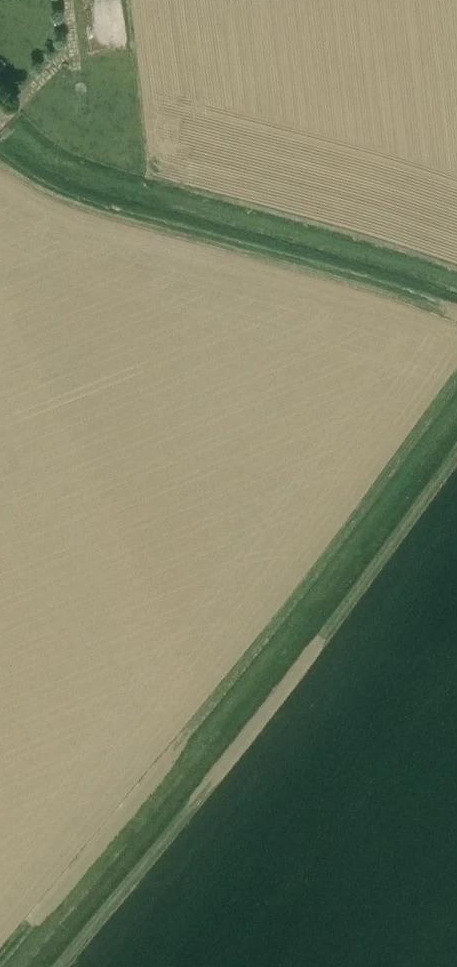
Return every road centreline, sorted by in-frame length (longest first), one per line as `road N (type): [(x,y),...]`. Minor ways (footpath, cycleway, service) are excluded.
road 1 (track): [(0,122),(58,62),(75,61),(67,0)]

